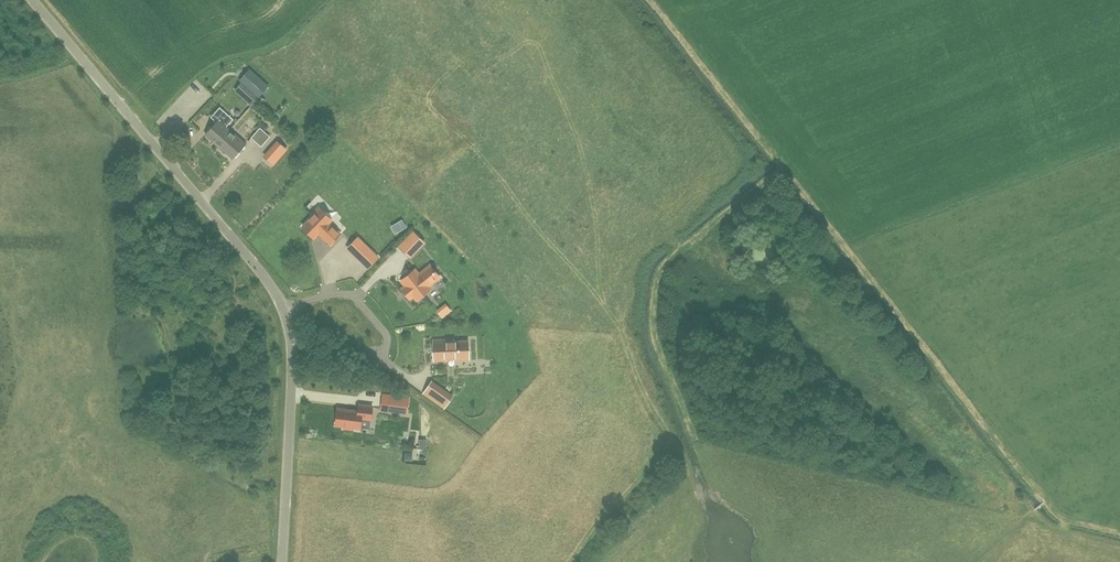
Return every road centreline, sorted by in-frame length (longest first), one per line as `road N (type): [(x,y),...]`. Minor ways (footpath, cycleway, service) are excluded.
road 1 (unclassified): [(283,309),(33,0)]
road 2 (unclassified): [(282,561),(292,367),(283,309)]
road 3 (residential): [(283,309),(353,296),(386,338),(375,357)]

